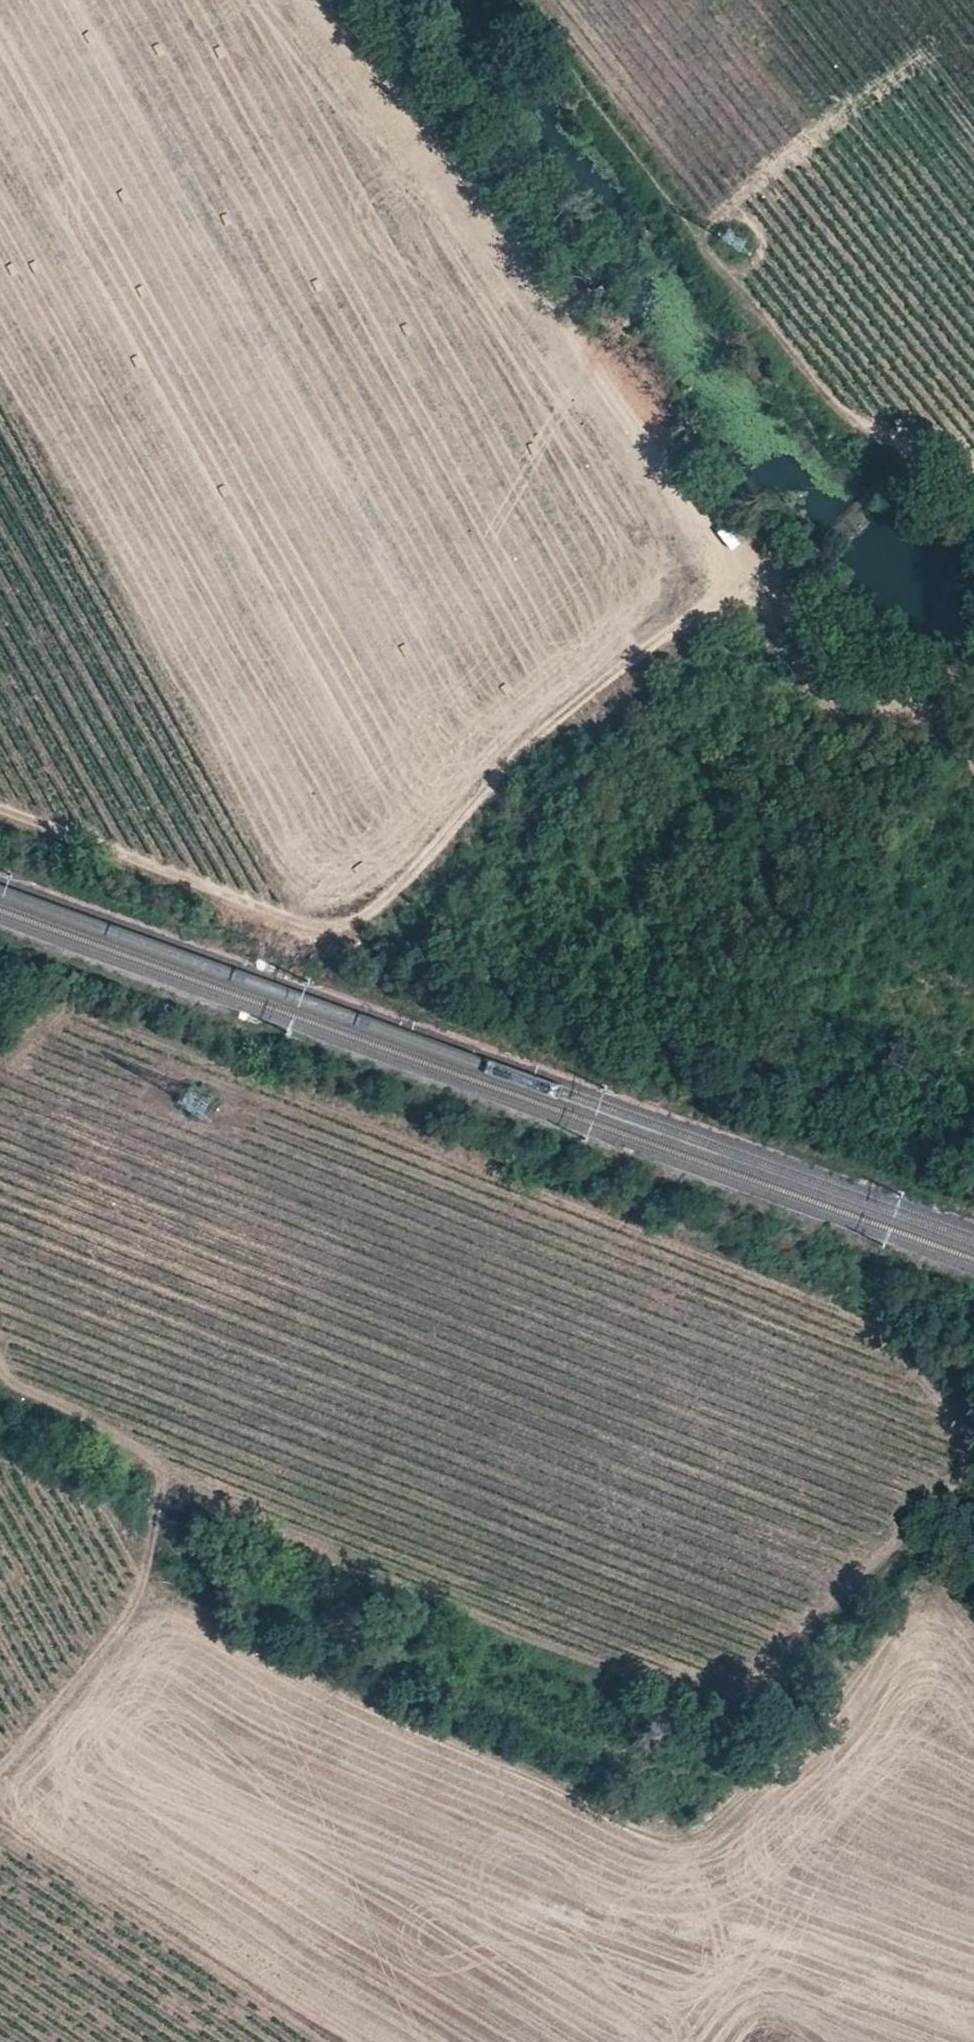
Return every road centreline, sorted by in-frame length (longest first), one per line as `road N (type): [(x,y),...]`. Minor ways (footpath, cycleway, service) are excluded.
road 1 (track): [(0,814),(284,920),(340,928),(389,899),(542,733),(750,576)]
road 2 (track): [(337,0),(521,217),(750,576)]

